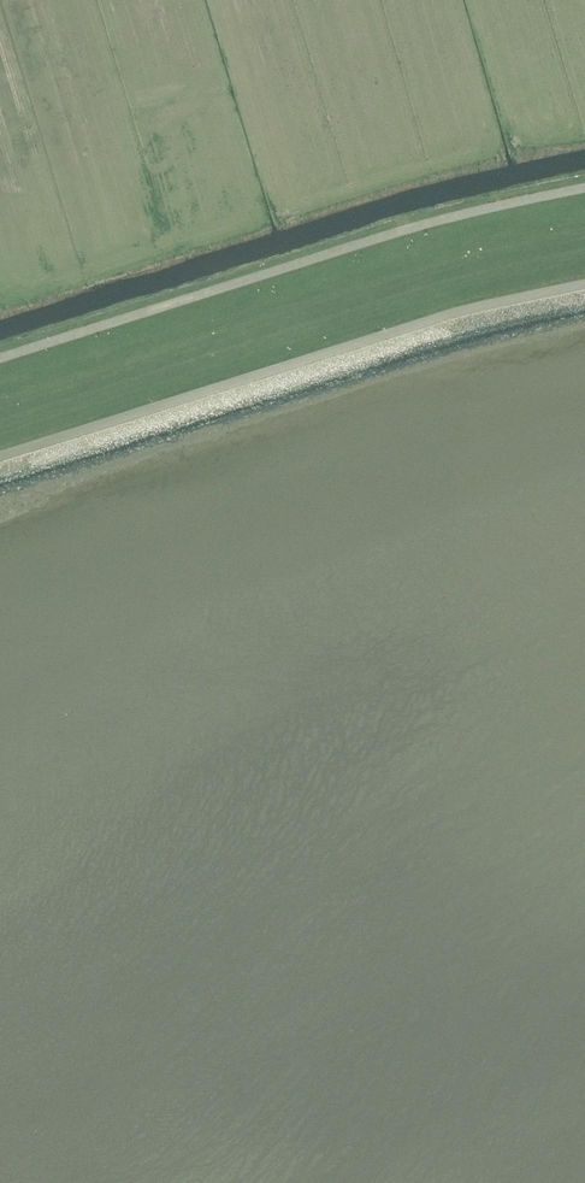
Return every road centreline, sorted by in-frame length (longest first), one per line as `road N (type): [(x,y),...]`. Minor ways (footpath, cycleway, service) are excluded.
road 1 (unclassified): [(0,467),(439,328),(584,293)]
road 2 (unclassified): [(0,364),(455,221),(584,193)]

